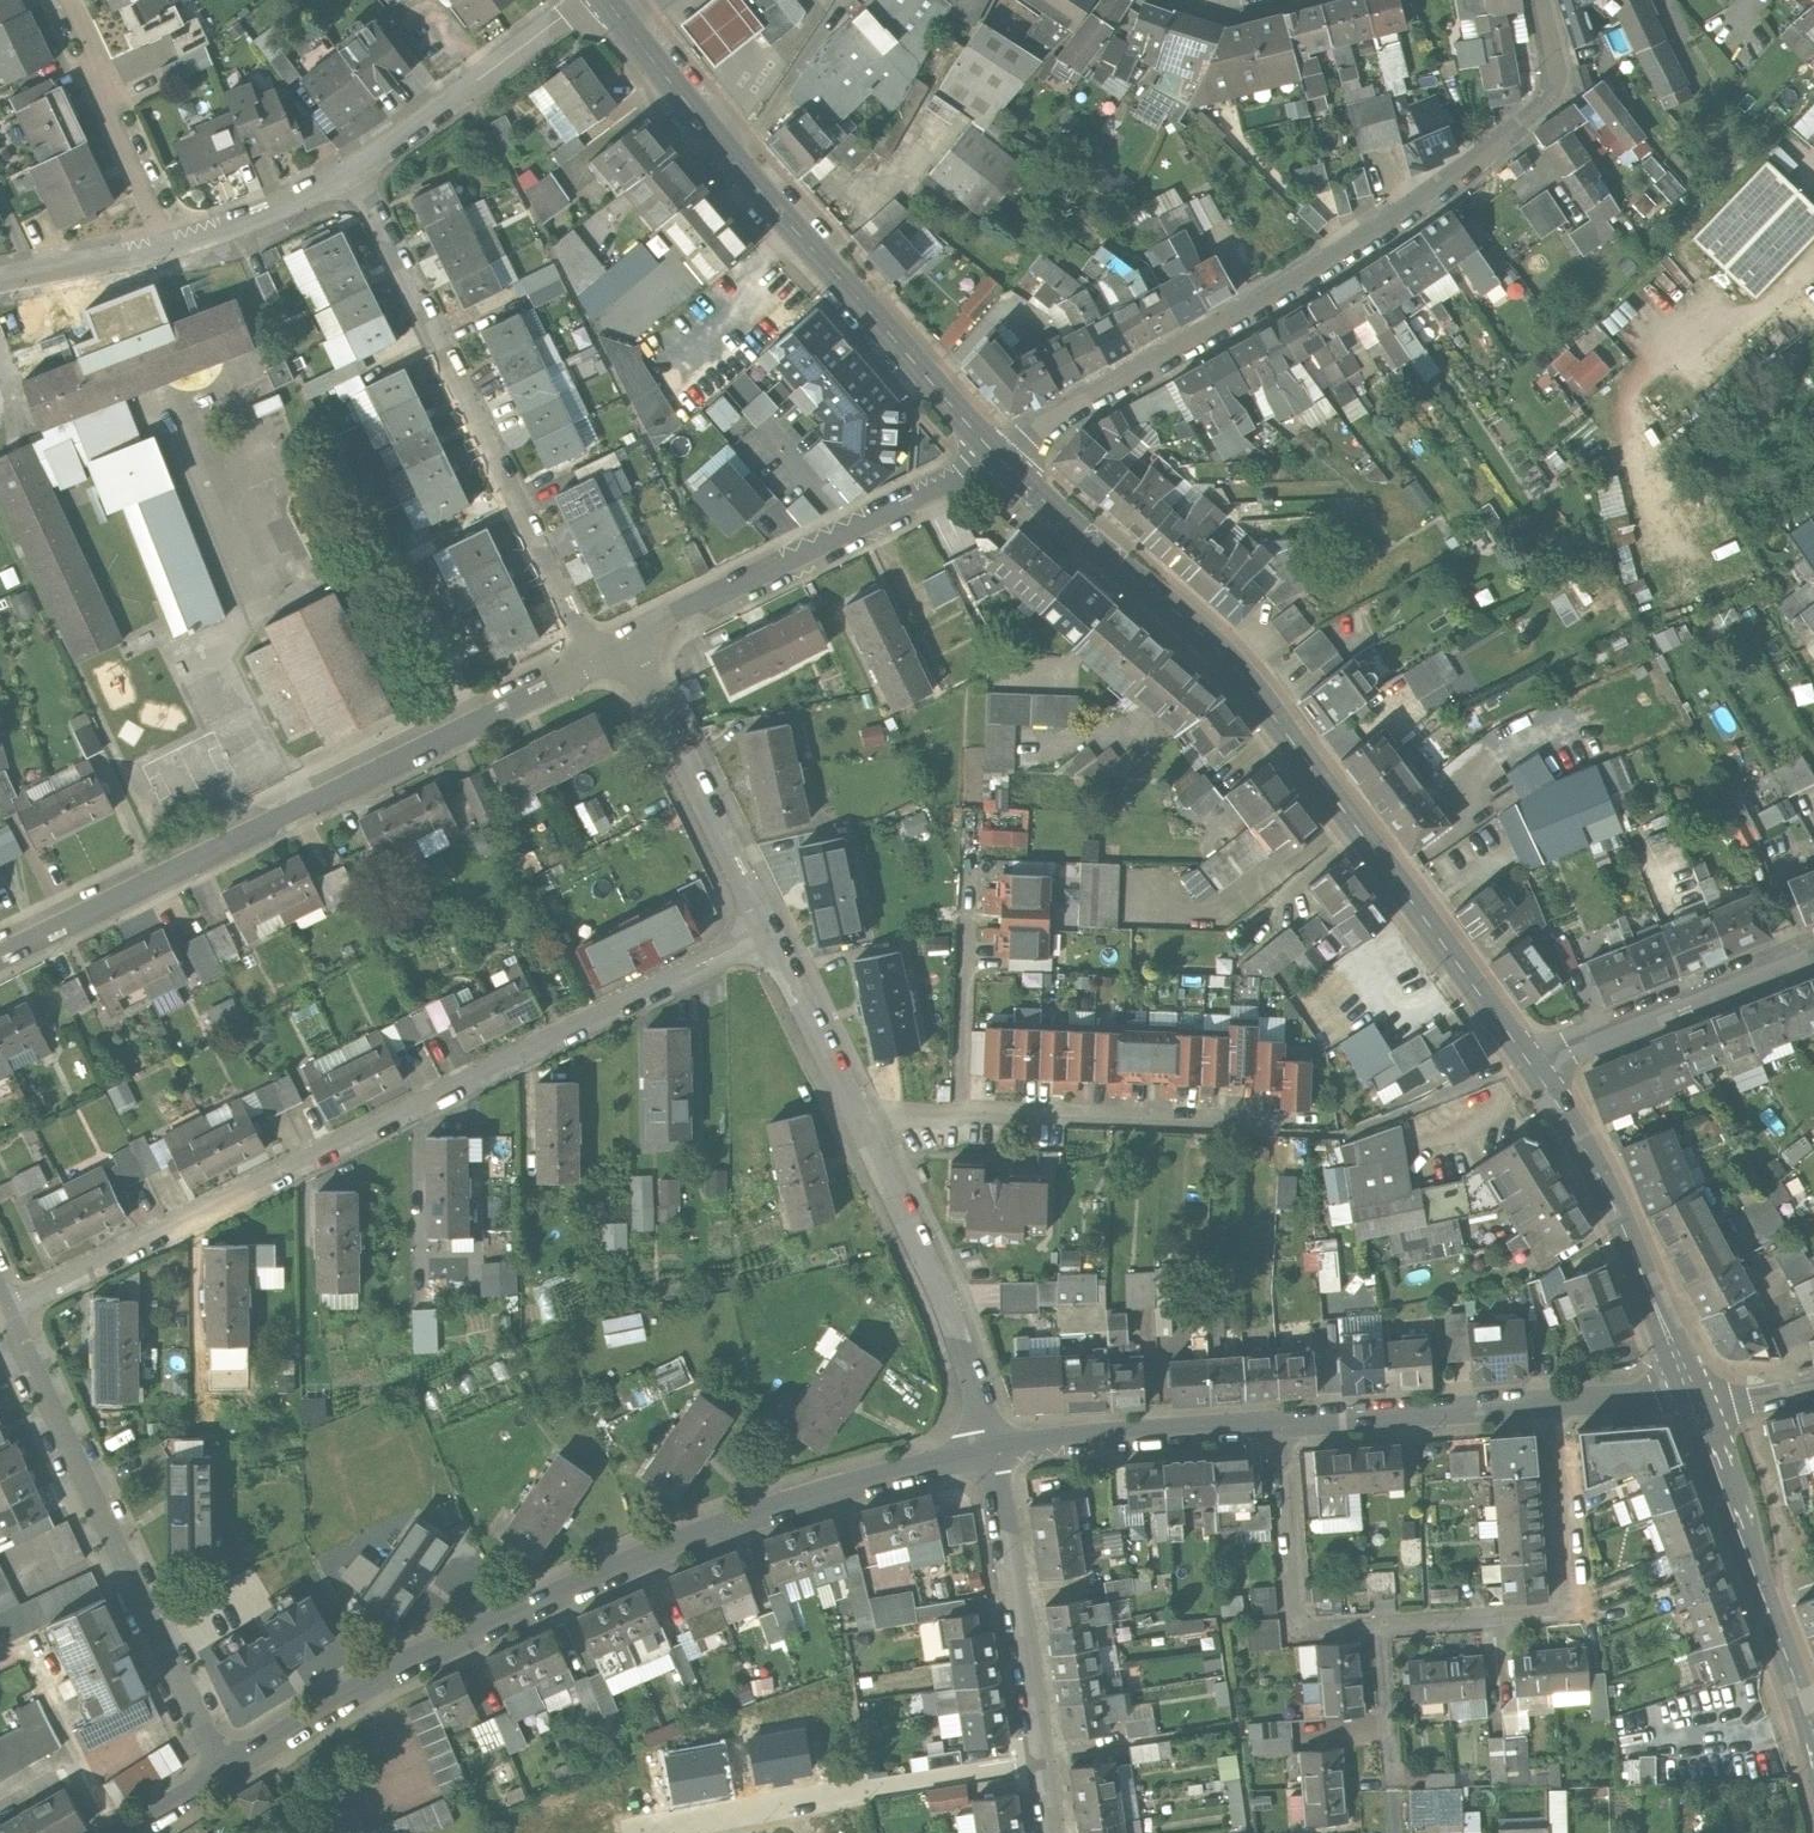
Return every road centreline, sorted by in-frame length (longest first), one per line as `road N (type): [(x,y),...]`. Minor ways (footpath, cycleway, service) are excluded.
road 1 (residential): [(765,931),(9,1307)]
road 2 (residential): [(993,1456),(831,1503),(676,1560),(328,1708),(228,1774)]
road 3 (secondary): [(996,458),(1216,649),(1529,1064)]
road 4 (residential): [(1544,0),(1555,52),(1550,88),(1535,114),(1312,275),(996,458)]
road 5 (residential): [(592,656),(559,693),(0,956)]
road 6 (secondary): [(605,0),(699,120),(996,458)]
road 7 (residential): [(592,656),(360,177)]
road 8 (residential): [(9,1307),(228,1774)]
road 9 (residential): [(996,458),(629,636)]
road 10 (residential): [(647,1832),(1043,1763)]
road 11 (residential): [(1373,1622),(1557,1611),(1567,1595),(1550,1407)]
road 12 (secondary): [(1529,1064),(1610,1199),(1691,1392)]
road 13 (residential): [(862,1117),(930,1266),(993,1456)]
road 14 (secondary): [(1701,1416),(1813,1737)]
road 15 (residential): [(629,636),(765,931)]
road 16 (residential): [(961,1111),(1276,1122)]
road 17 (residential): [(993,1456),(1043,1763)]
road 18 (residential): [(1813,957),(1529,1064)]
road 19 (residential): [(961,1111),(971,812)]
road 20 (residential): [(1283,1431),(993,1456)]
road 21 (residential): [(52,0),(173,259)]
road 22 (residential): [(360,177),(583,0)]
road 23 (residential): [(1550,1407),(1283,1431)]
road 24 (residential): [(1283,1431),(1298,1617),(1313,1626),(1373,1622)]
road 25 (residential): [(765,931),(862,1117)]
road 26 (residential): [(173,259),(360,177)]
road 27 (residential): [(0,291),(173,259)]
road 28 (residential): [(1373,1622),(1390,1778)]
road 29 (residential): [(1691,1392),(1550,1407)]

